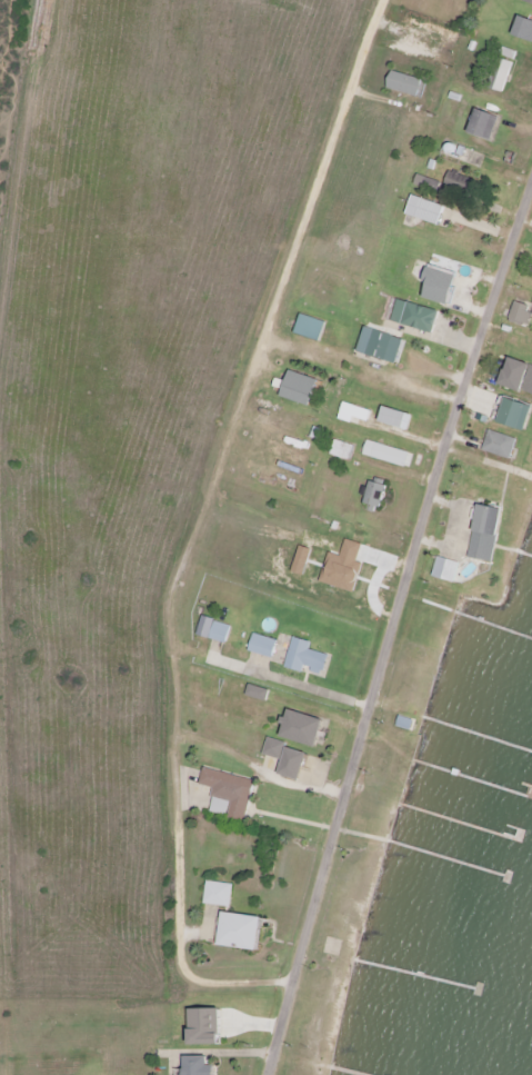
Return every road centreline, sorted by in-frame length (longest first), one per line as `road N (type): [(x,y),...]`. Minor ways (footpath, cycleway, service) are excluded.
road 1 (residential): [(385,0),(175,603),(180,959),(197,981),(214,985),(291,984)]
road 2 (residential): [(267,1074),(380,664),(531,181)]

